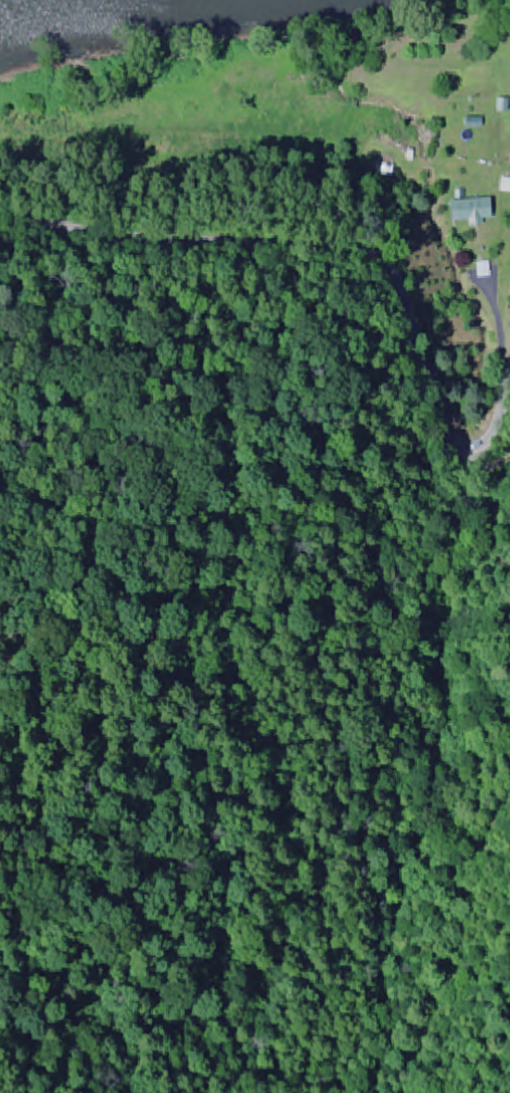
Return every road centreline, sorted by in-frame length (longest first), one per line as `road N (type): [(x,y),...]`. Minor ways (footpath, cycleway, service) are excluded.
road 1 (tertiary): [(509,413),(501,476),(488,491),(458,492),(441,468),(412,344),(366,251),(319,216),(0,194)]

